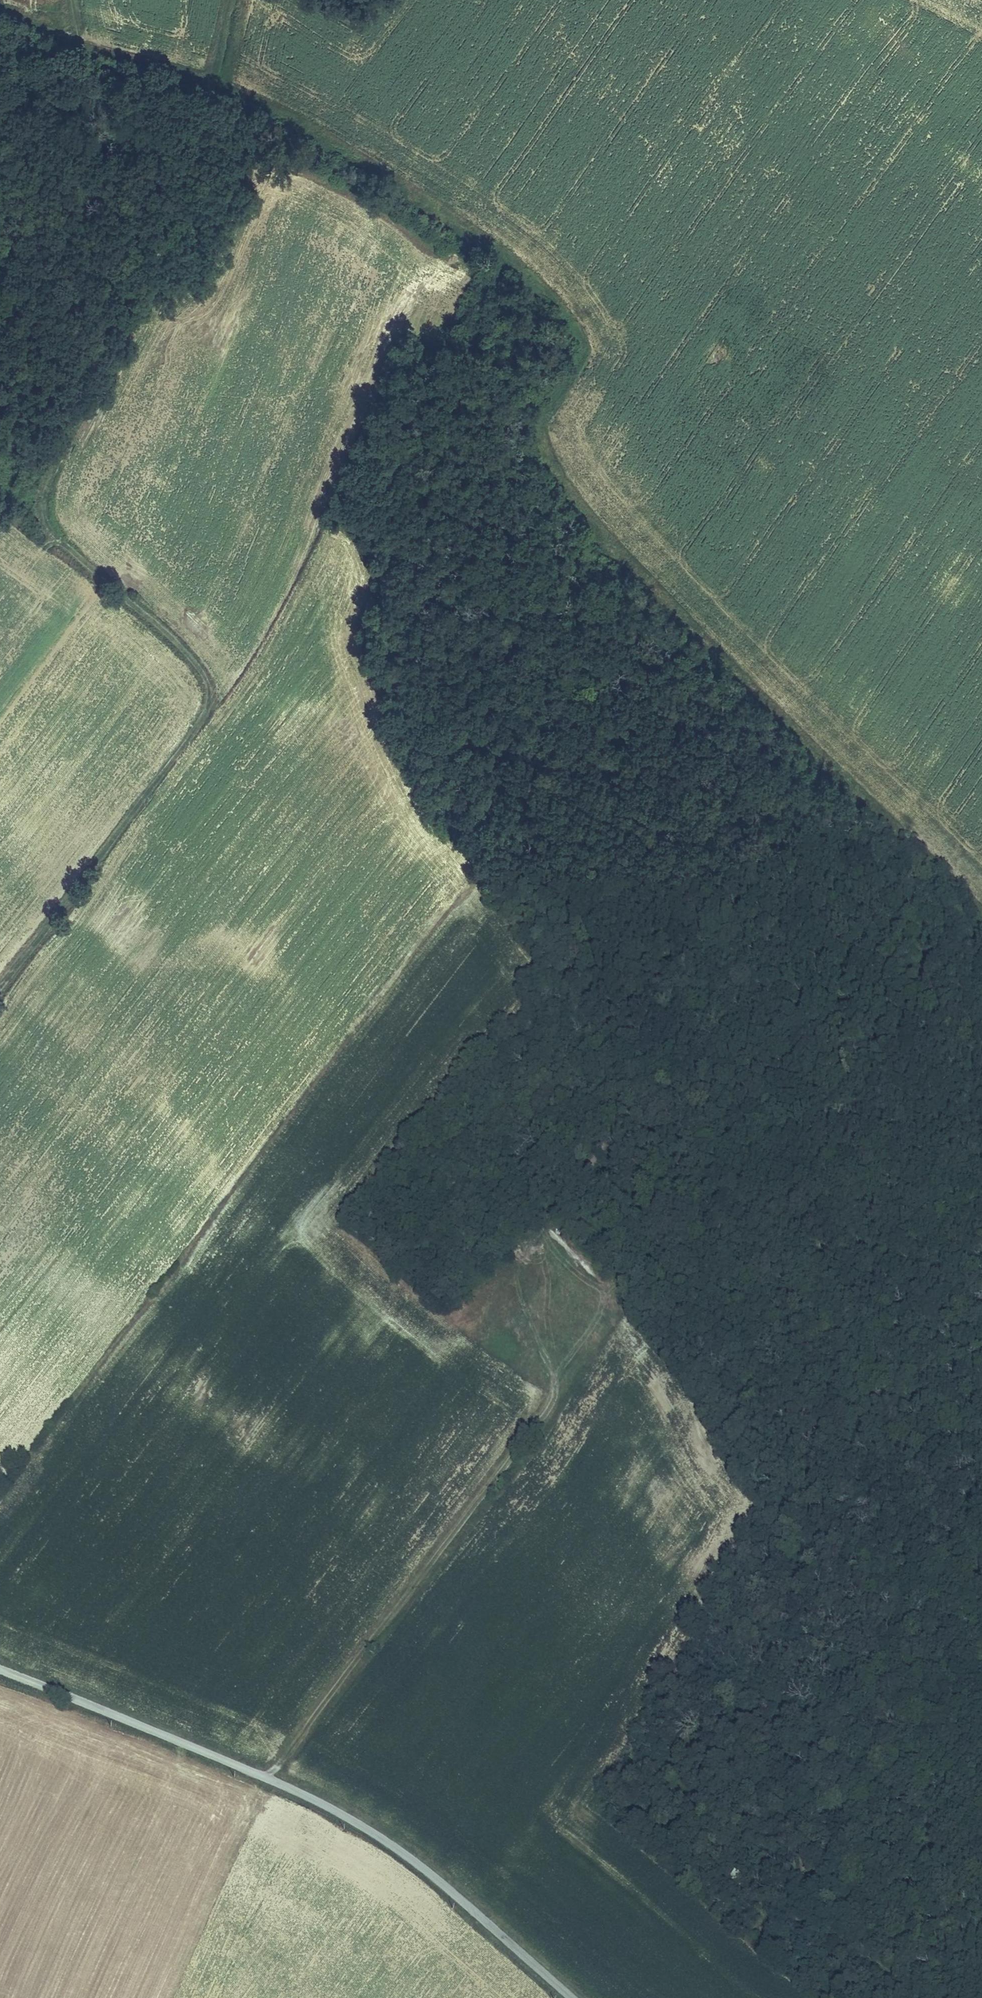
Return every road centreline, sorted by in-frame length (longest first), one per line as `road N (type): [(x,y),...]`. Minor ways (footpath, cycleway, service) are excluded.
road 1 (track): [(0,986),(208,703),(203,671),(73,551),(46,507),(58,457),(134,301),(178,186),(163,160),(101,116),(73,0)]
road 2 (unclassified): [(0,1669),(342,1815),(421,1868),(570,1997)]

